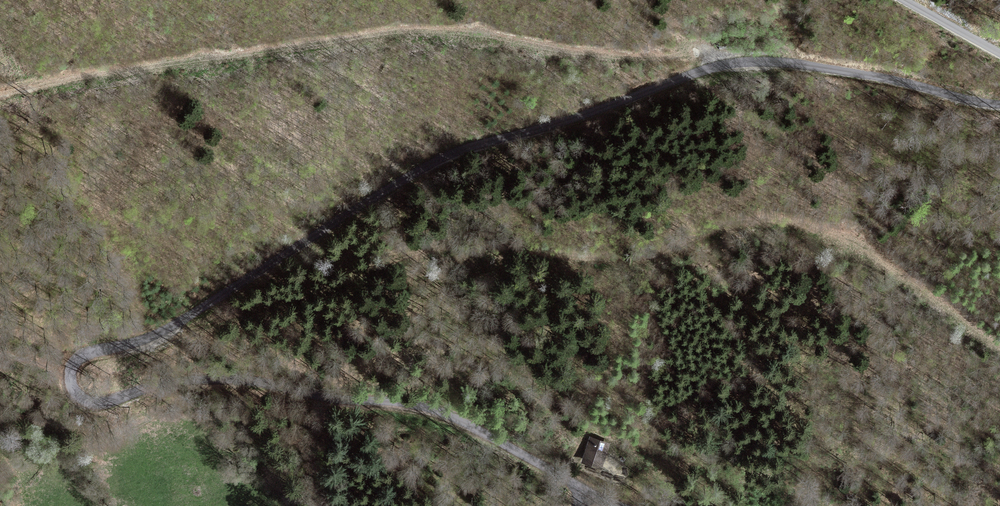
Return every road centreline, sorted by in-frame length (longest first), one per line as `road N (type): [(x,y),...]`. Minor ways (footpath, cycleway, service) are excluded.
road 1 (unclassified): [(587,493),(416,403),(333,401),(227,379),(88,402),(72,390),(68,372),(90,348),(163,332),(428,165),(694,75),(777,63),(999,107)]
road 2 (track): [(163,332),(184,334),(442,247),(624,262),(754,220),(817,229),(853,245),(999,346)]
road 3 (track): [(0,99),(388,34),(445,31),(715,69)]

